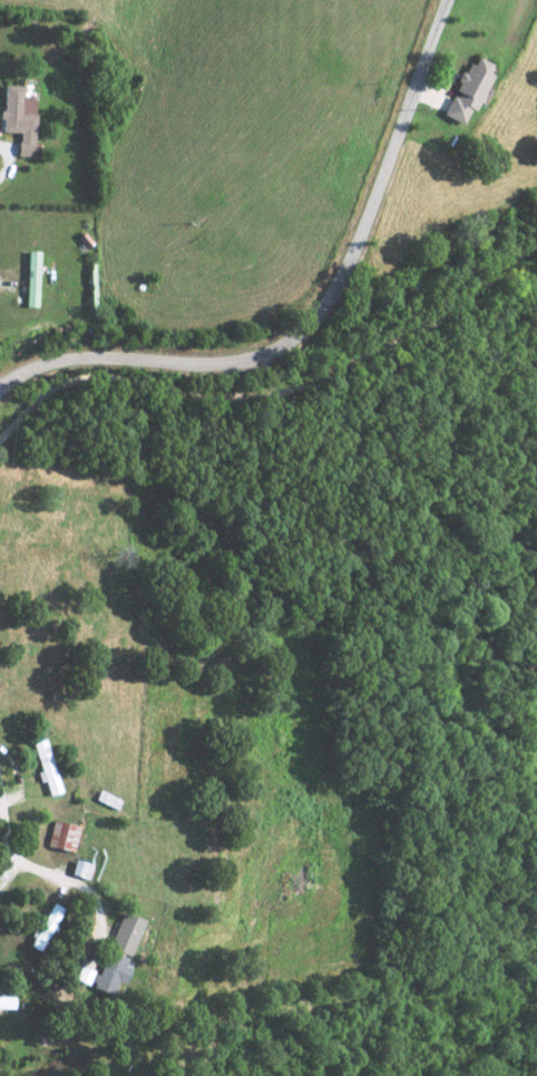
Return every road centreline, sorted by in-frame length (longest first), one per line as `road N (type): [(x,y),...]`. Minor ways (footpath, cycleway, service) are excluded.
road 1 (residential): [(0,388),(51,362),(224,365),(292,340),(331,293),(353,247),(443,0)]
road 2 (residential): [(0,435),(77,379),(235,395),(296,388),(432,322),(536,237)]

